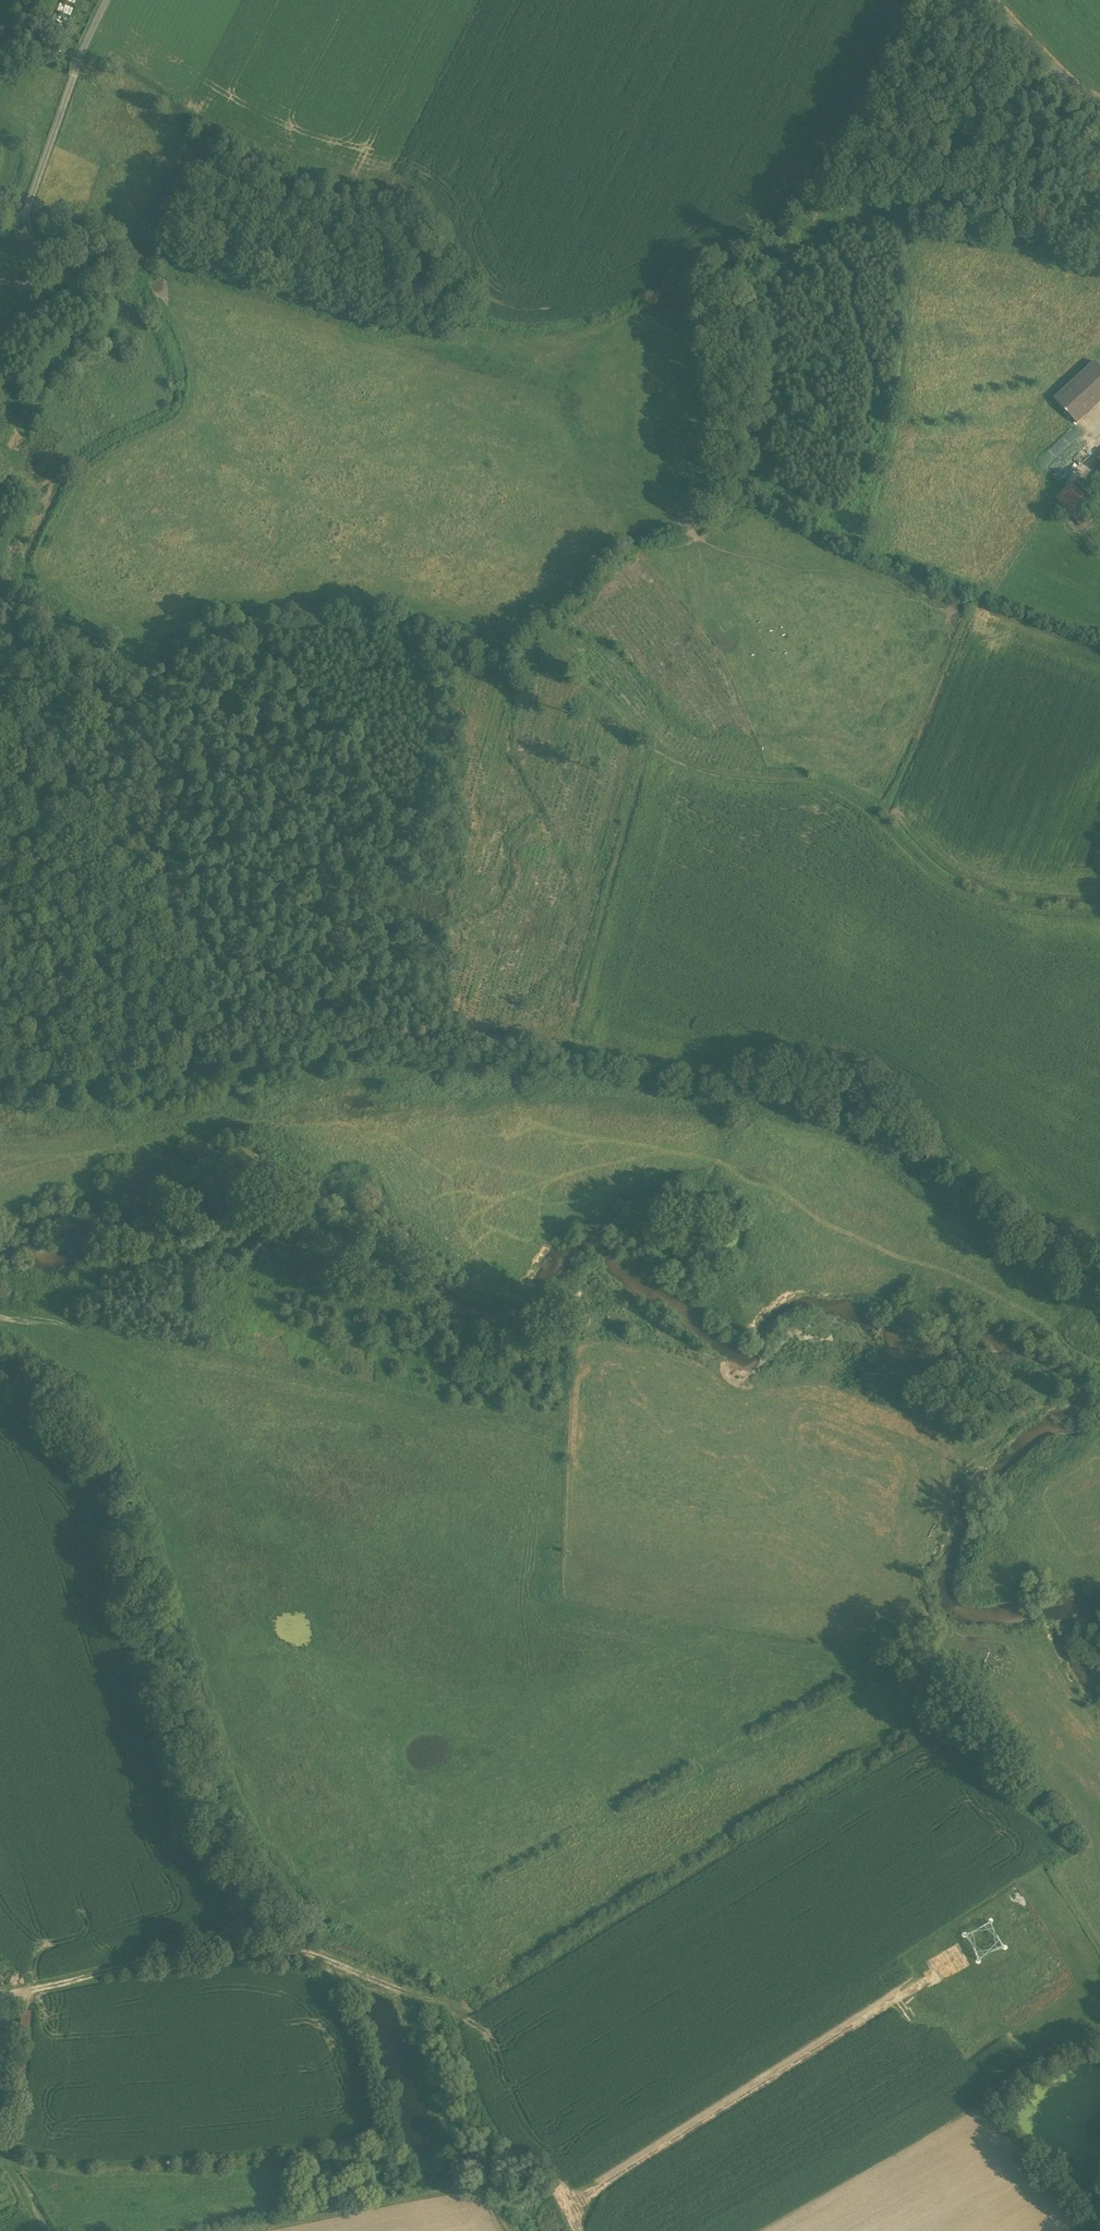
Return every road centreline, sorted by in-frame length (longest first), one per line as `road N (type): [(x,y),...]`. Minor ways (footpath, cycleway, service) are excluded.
road 1 (track): [(37,621),(109,671),(269,636),(317,633),(510,682),(564,669),(643,735)]
road 2 (track): [(643,735),(683,763),(719,775),(845,794),(960,894),(1099,914)]
road 3 (track): [(469,2023),(318,1956),(252,1945),(161,1957),(0,2000)]
road 4 (track): [(643,735),(647,752),(569,1040)]
road 5 (unclassified): [(107,0),(75,67),(24,221)]
road 6 (tertiary): [(989,0),(1053,68),(1099,103)]

